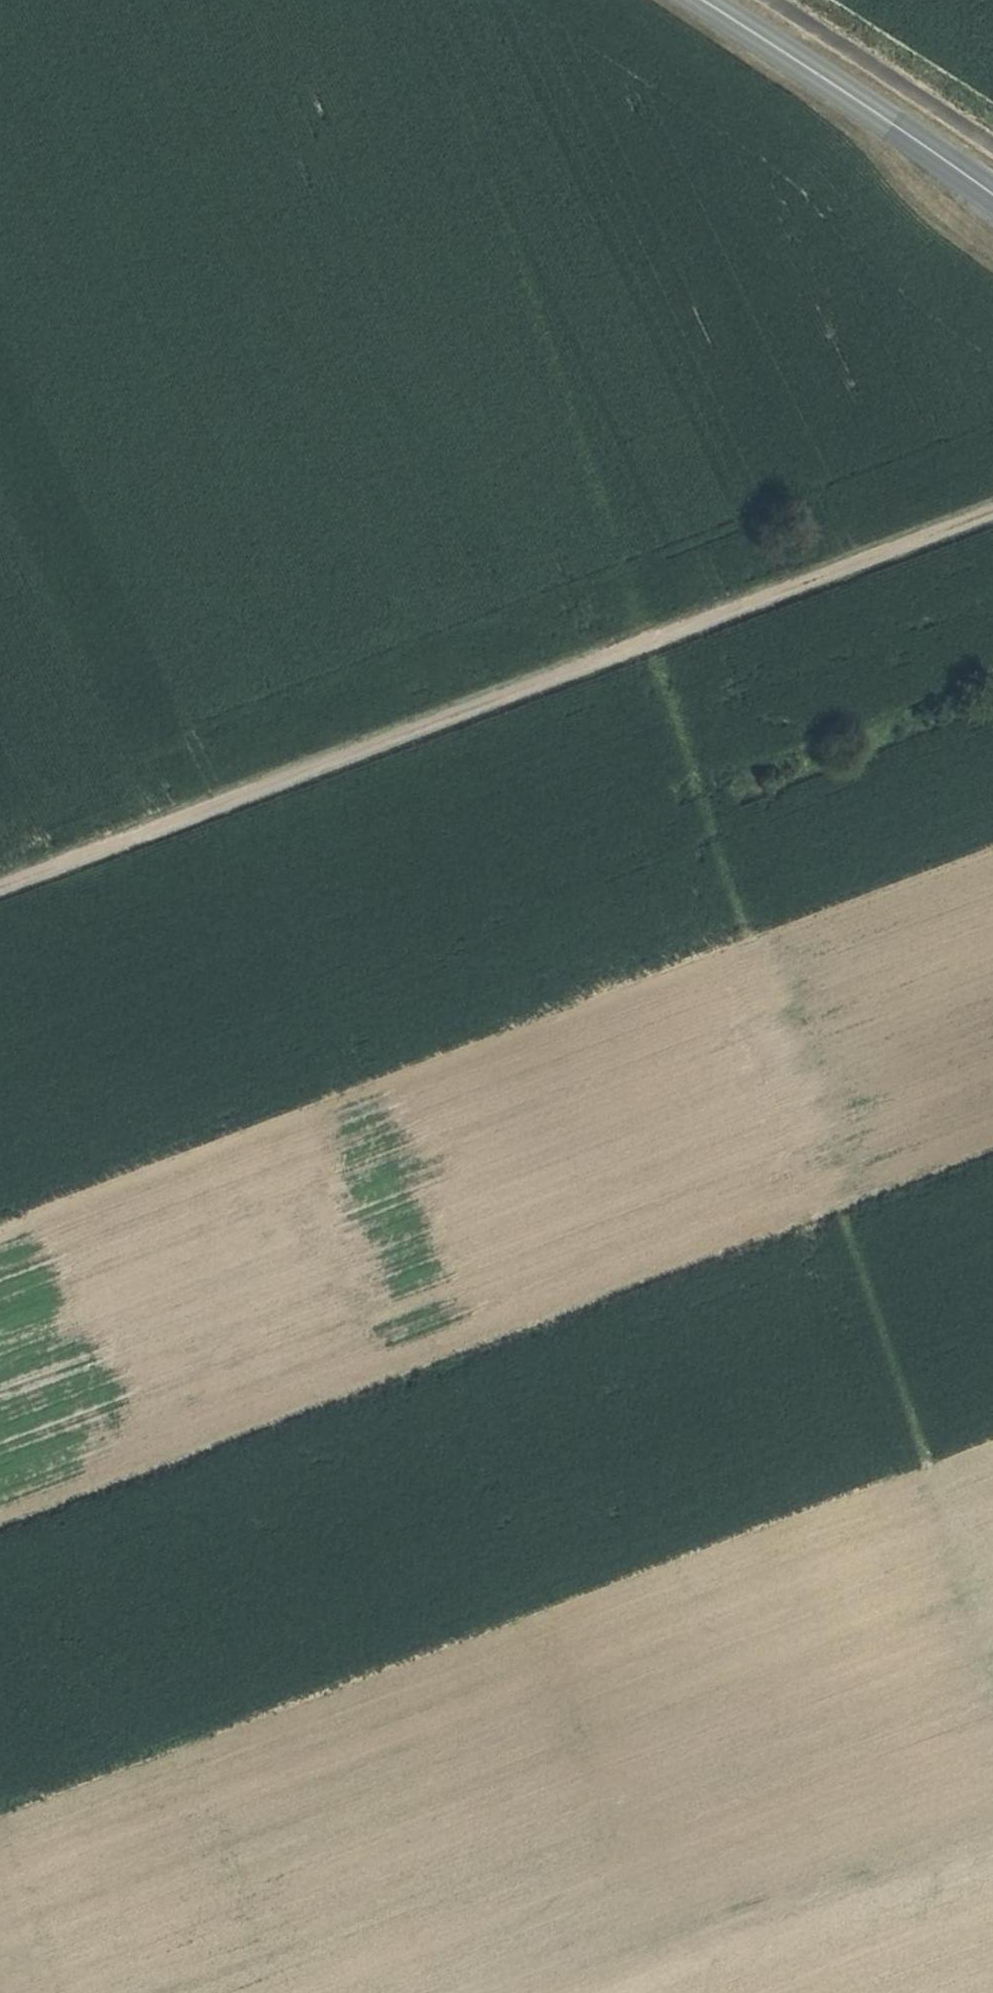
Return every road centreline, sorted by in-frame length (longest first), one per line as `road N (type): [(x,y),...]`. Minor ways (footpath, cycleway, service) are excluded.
road 1 (track): [(0,882),(992,510)]
road 2 (secondary): [(703,0),(992,194)]

